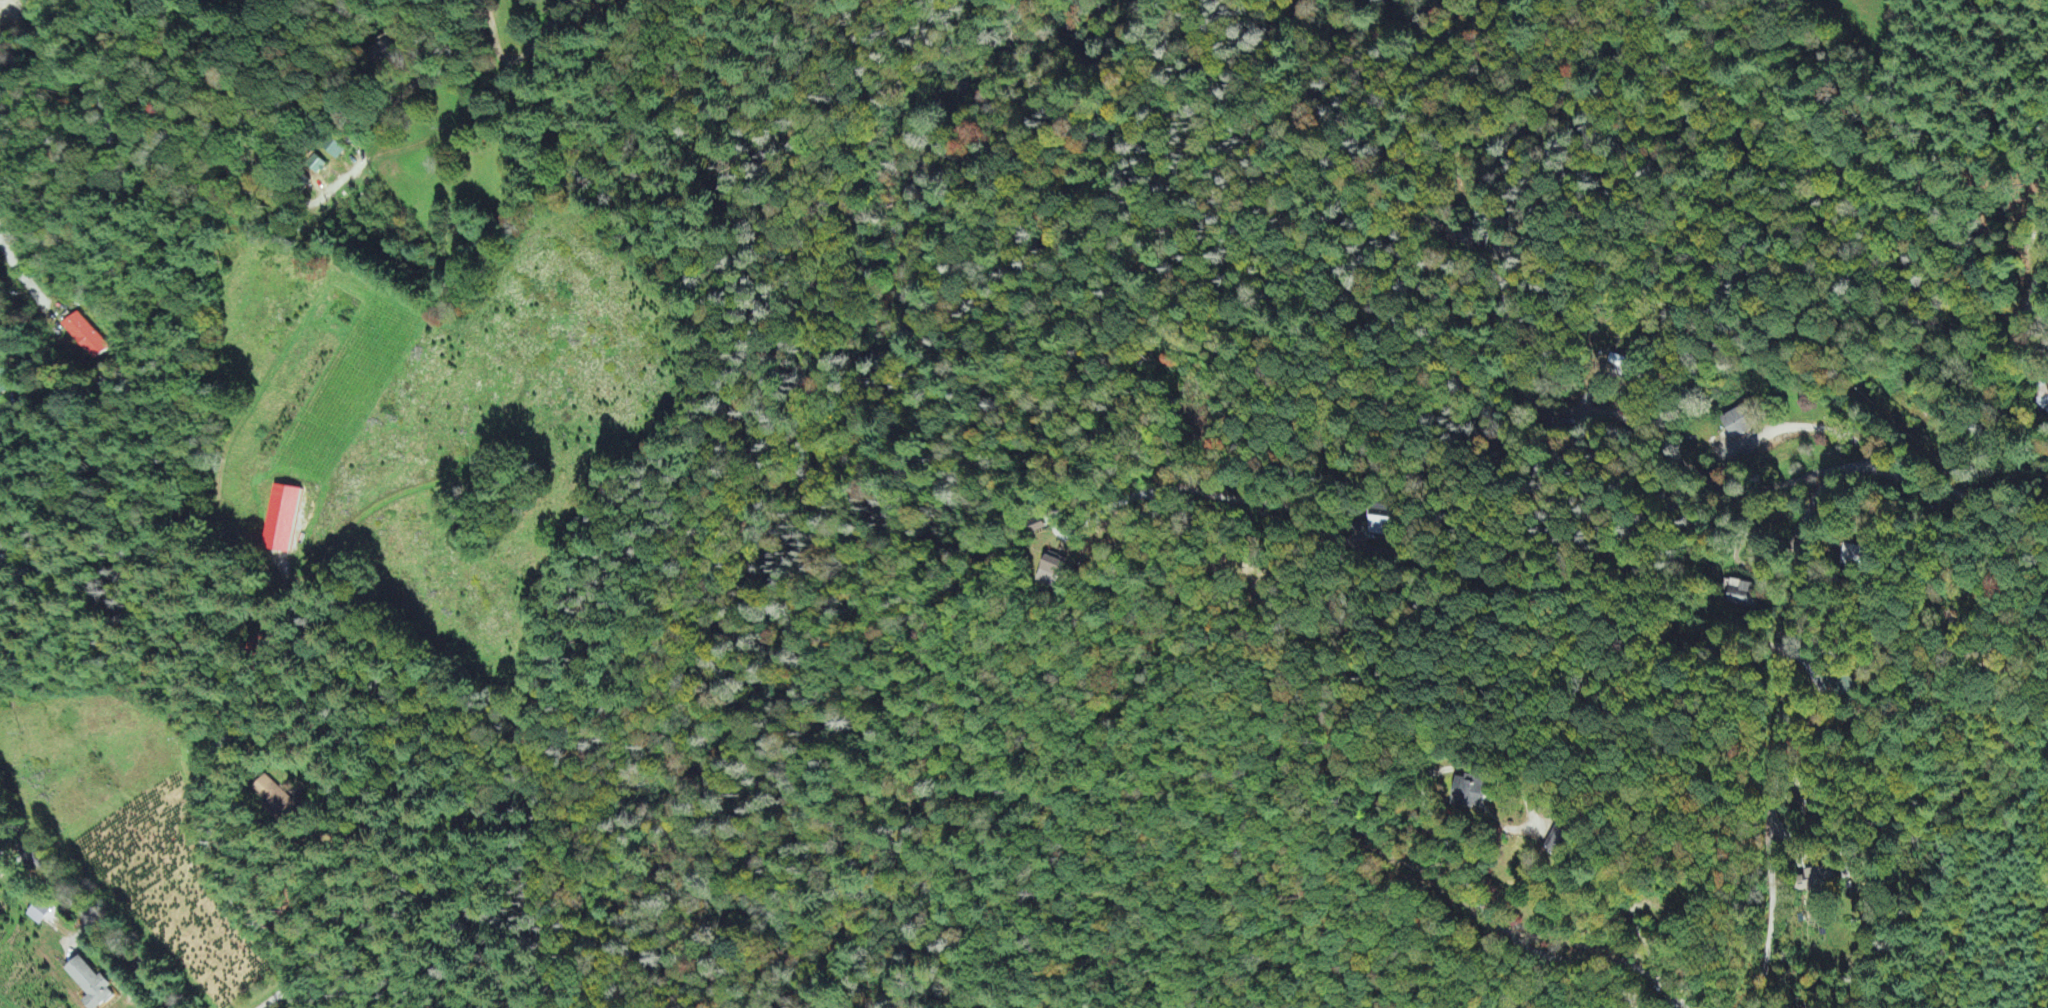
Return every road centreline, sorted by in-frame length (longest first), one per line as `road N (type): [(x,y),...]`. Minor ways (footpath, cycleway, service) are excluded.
road 1 (residential): [(2047,362),(1945,233),(1908,171),(1894,0)]
road 2 (residential): [(333,0),(283,127),(306,148),(351,131),(410,71)]
road 3 (residential): [(162,1007),(0,819)]
road 4 (residential): [(1727,438),(1813,426),(1892,466)]

